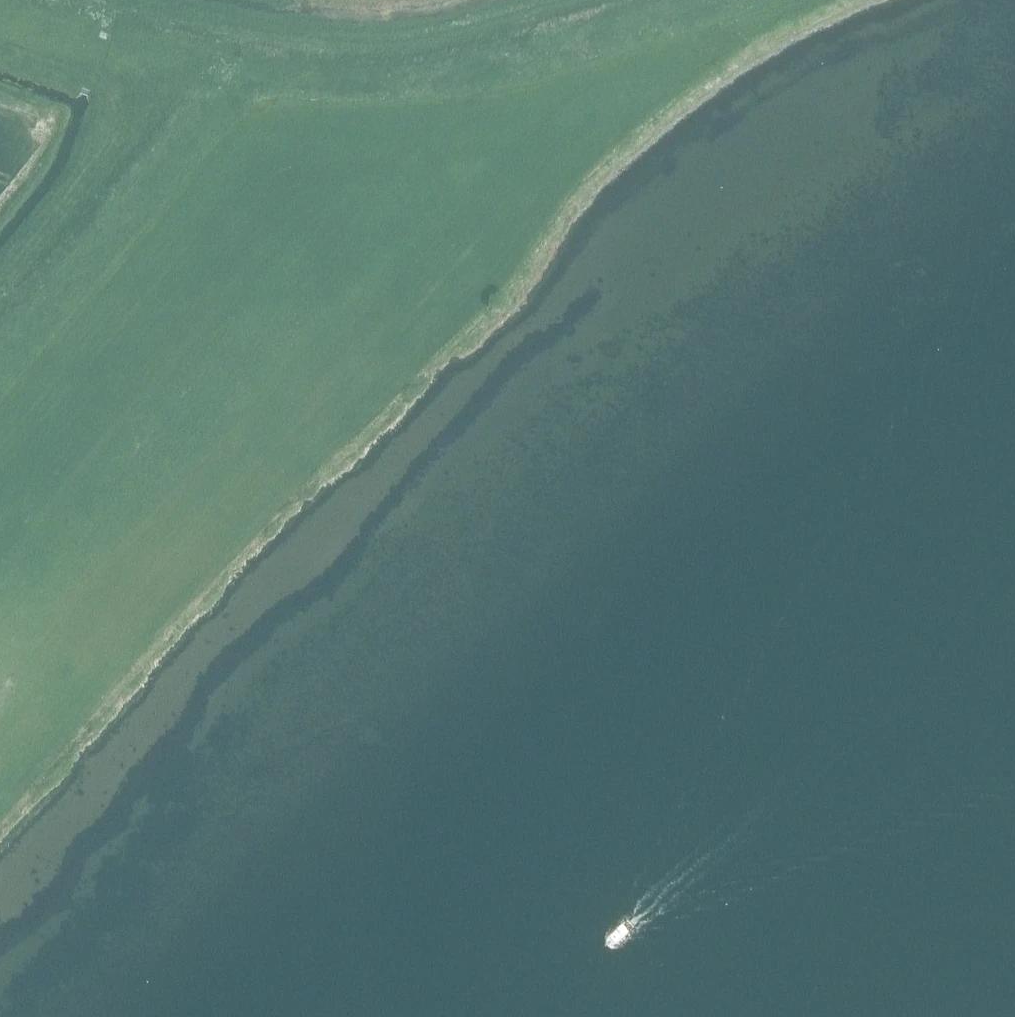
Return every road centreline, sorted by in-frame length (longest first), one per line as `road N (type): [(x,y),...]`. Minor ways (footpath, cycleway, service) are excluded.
road 1 (track): [(0,49),(113,91)]

